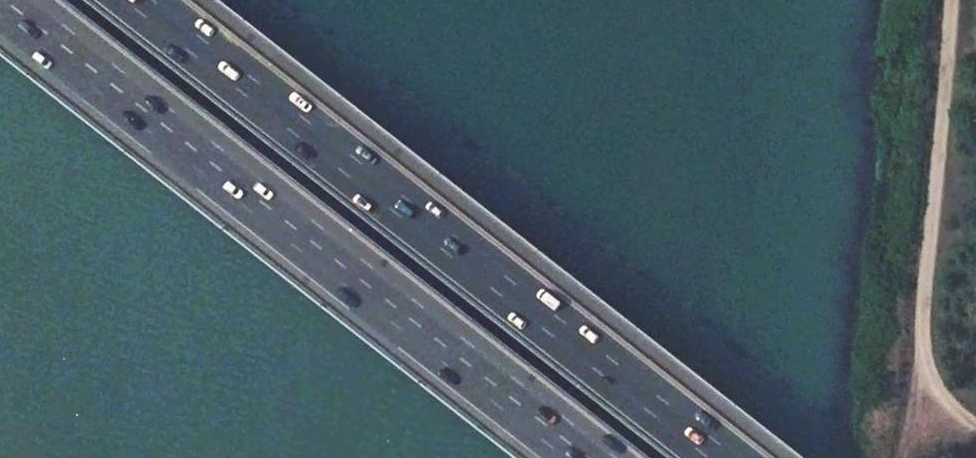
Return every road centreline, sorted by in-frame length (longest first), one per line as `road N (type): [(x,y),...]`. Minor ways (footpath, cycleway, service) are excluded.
road 1 (motorway): [(724,457),(139,0)]
road 2 (motorway): [(5,0),(588,457)]
road 3 (track): [(975,423),(928,372),(917,327),(951,0)]

